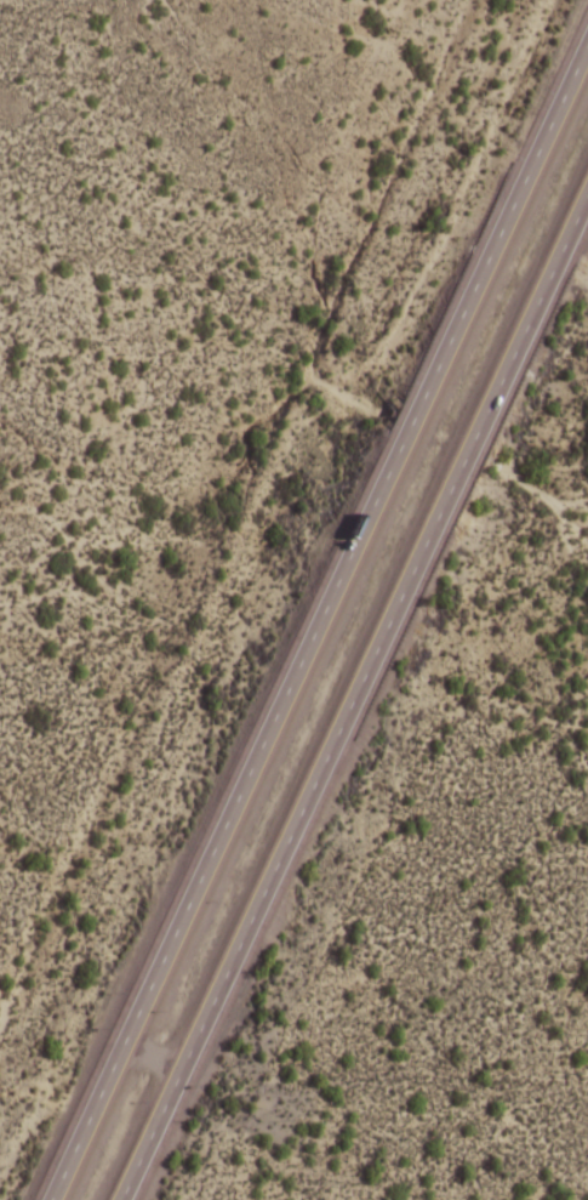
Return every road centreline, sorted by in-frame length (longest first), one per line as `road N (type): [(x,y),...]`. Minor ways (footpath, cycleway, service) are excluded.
road 1 (motorway): [(587,40),(50,1199)]
road 2 (motorway): [(121,1199),(587,193)]
road 3 (track): [(587,712),(513,721),(453,758),(327,1014),(296,1158),(319,1199)]

